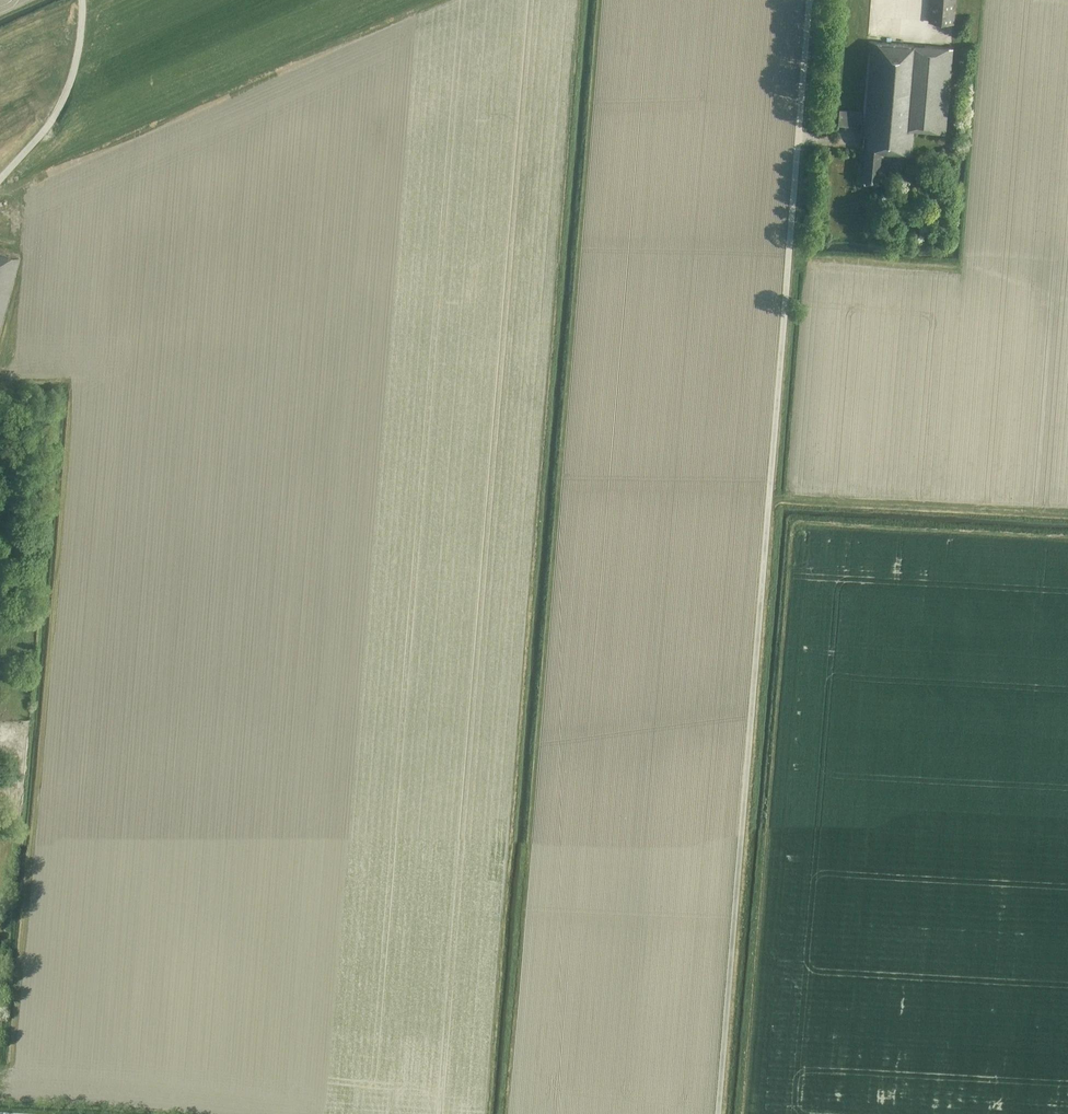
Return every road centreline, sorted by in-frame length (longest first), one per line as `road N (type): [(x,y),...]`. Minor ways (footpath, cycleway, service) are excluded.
road 1 (track): [(0,181),(57,115),(78,46),(77,0)]

